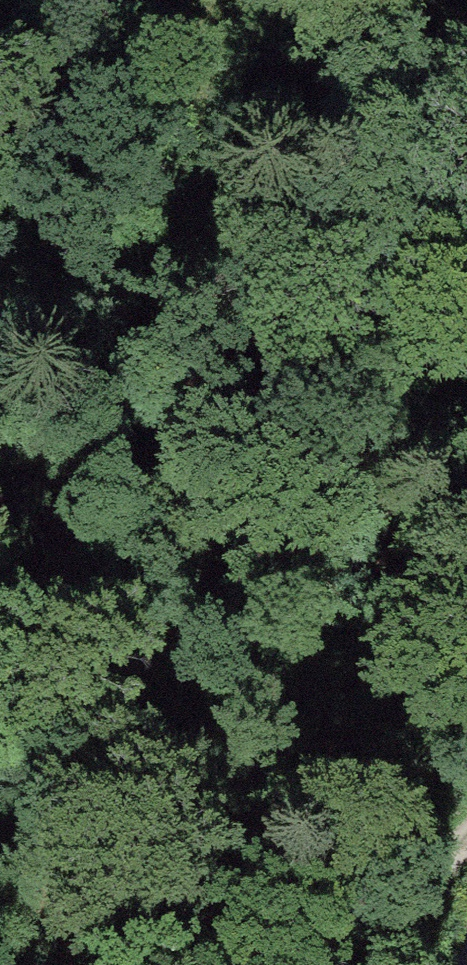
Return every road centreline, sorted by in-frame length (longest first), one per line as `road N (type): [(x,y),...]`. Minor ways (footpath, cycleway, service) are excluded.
road 1 (track): [(466,228),(354,328),(0,533)]
road 2 (track): [(298,361),(206,336),(190,316),(190,155),(211,0)]
road 3 (track): [(341,964),(466,834)]

